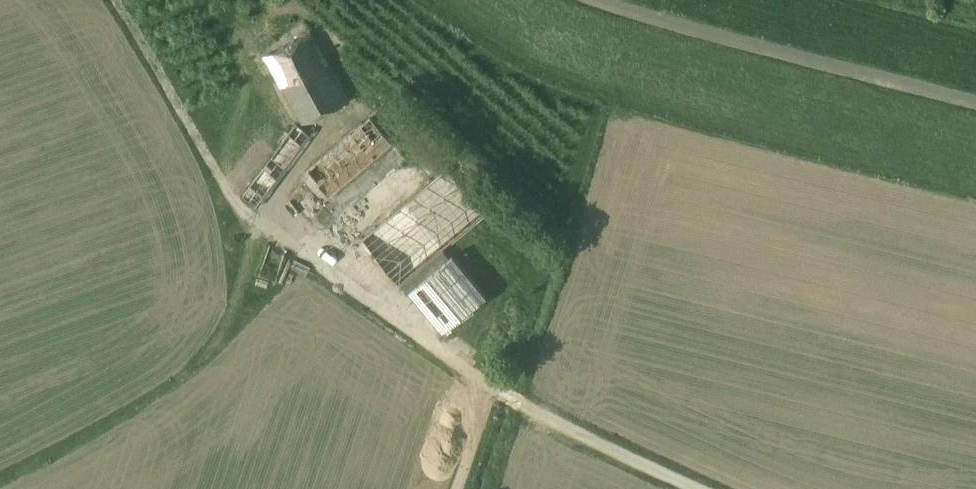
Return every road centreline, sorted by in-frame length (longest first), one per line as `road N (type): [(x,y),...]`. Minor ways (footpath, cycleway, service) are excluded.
road 1 (track): [(497,390),(253,220),(226,191),(113,0)]
road 2 (unclassified): [(975,102),(602,0)]
road 3 (unclassified): [(709,488),(497,390)]

